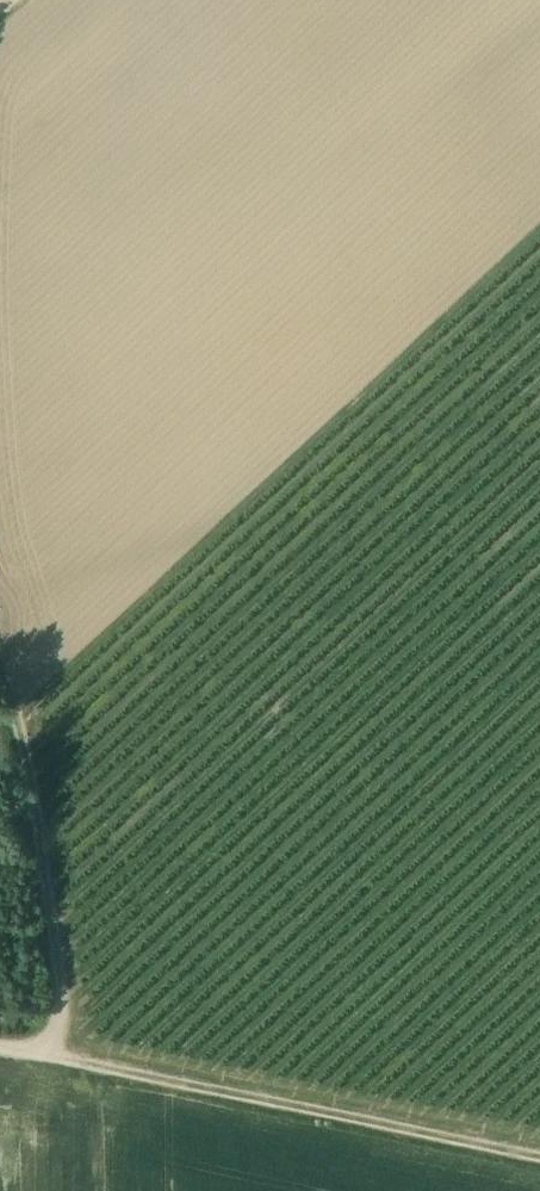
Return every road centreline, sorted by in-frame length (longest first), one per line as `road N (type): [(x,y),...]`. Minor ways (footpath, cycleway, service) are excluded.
road 1 (track): [(0,1050),(539,1158)]
road 2 (track): [(54,1055),(58,1009),(18,703),(0,659)]

